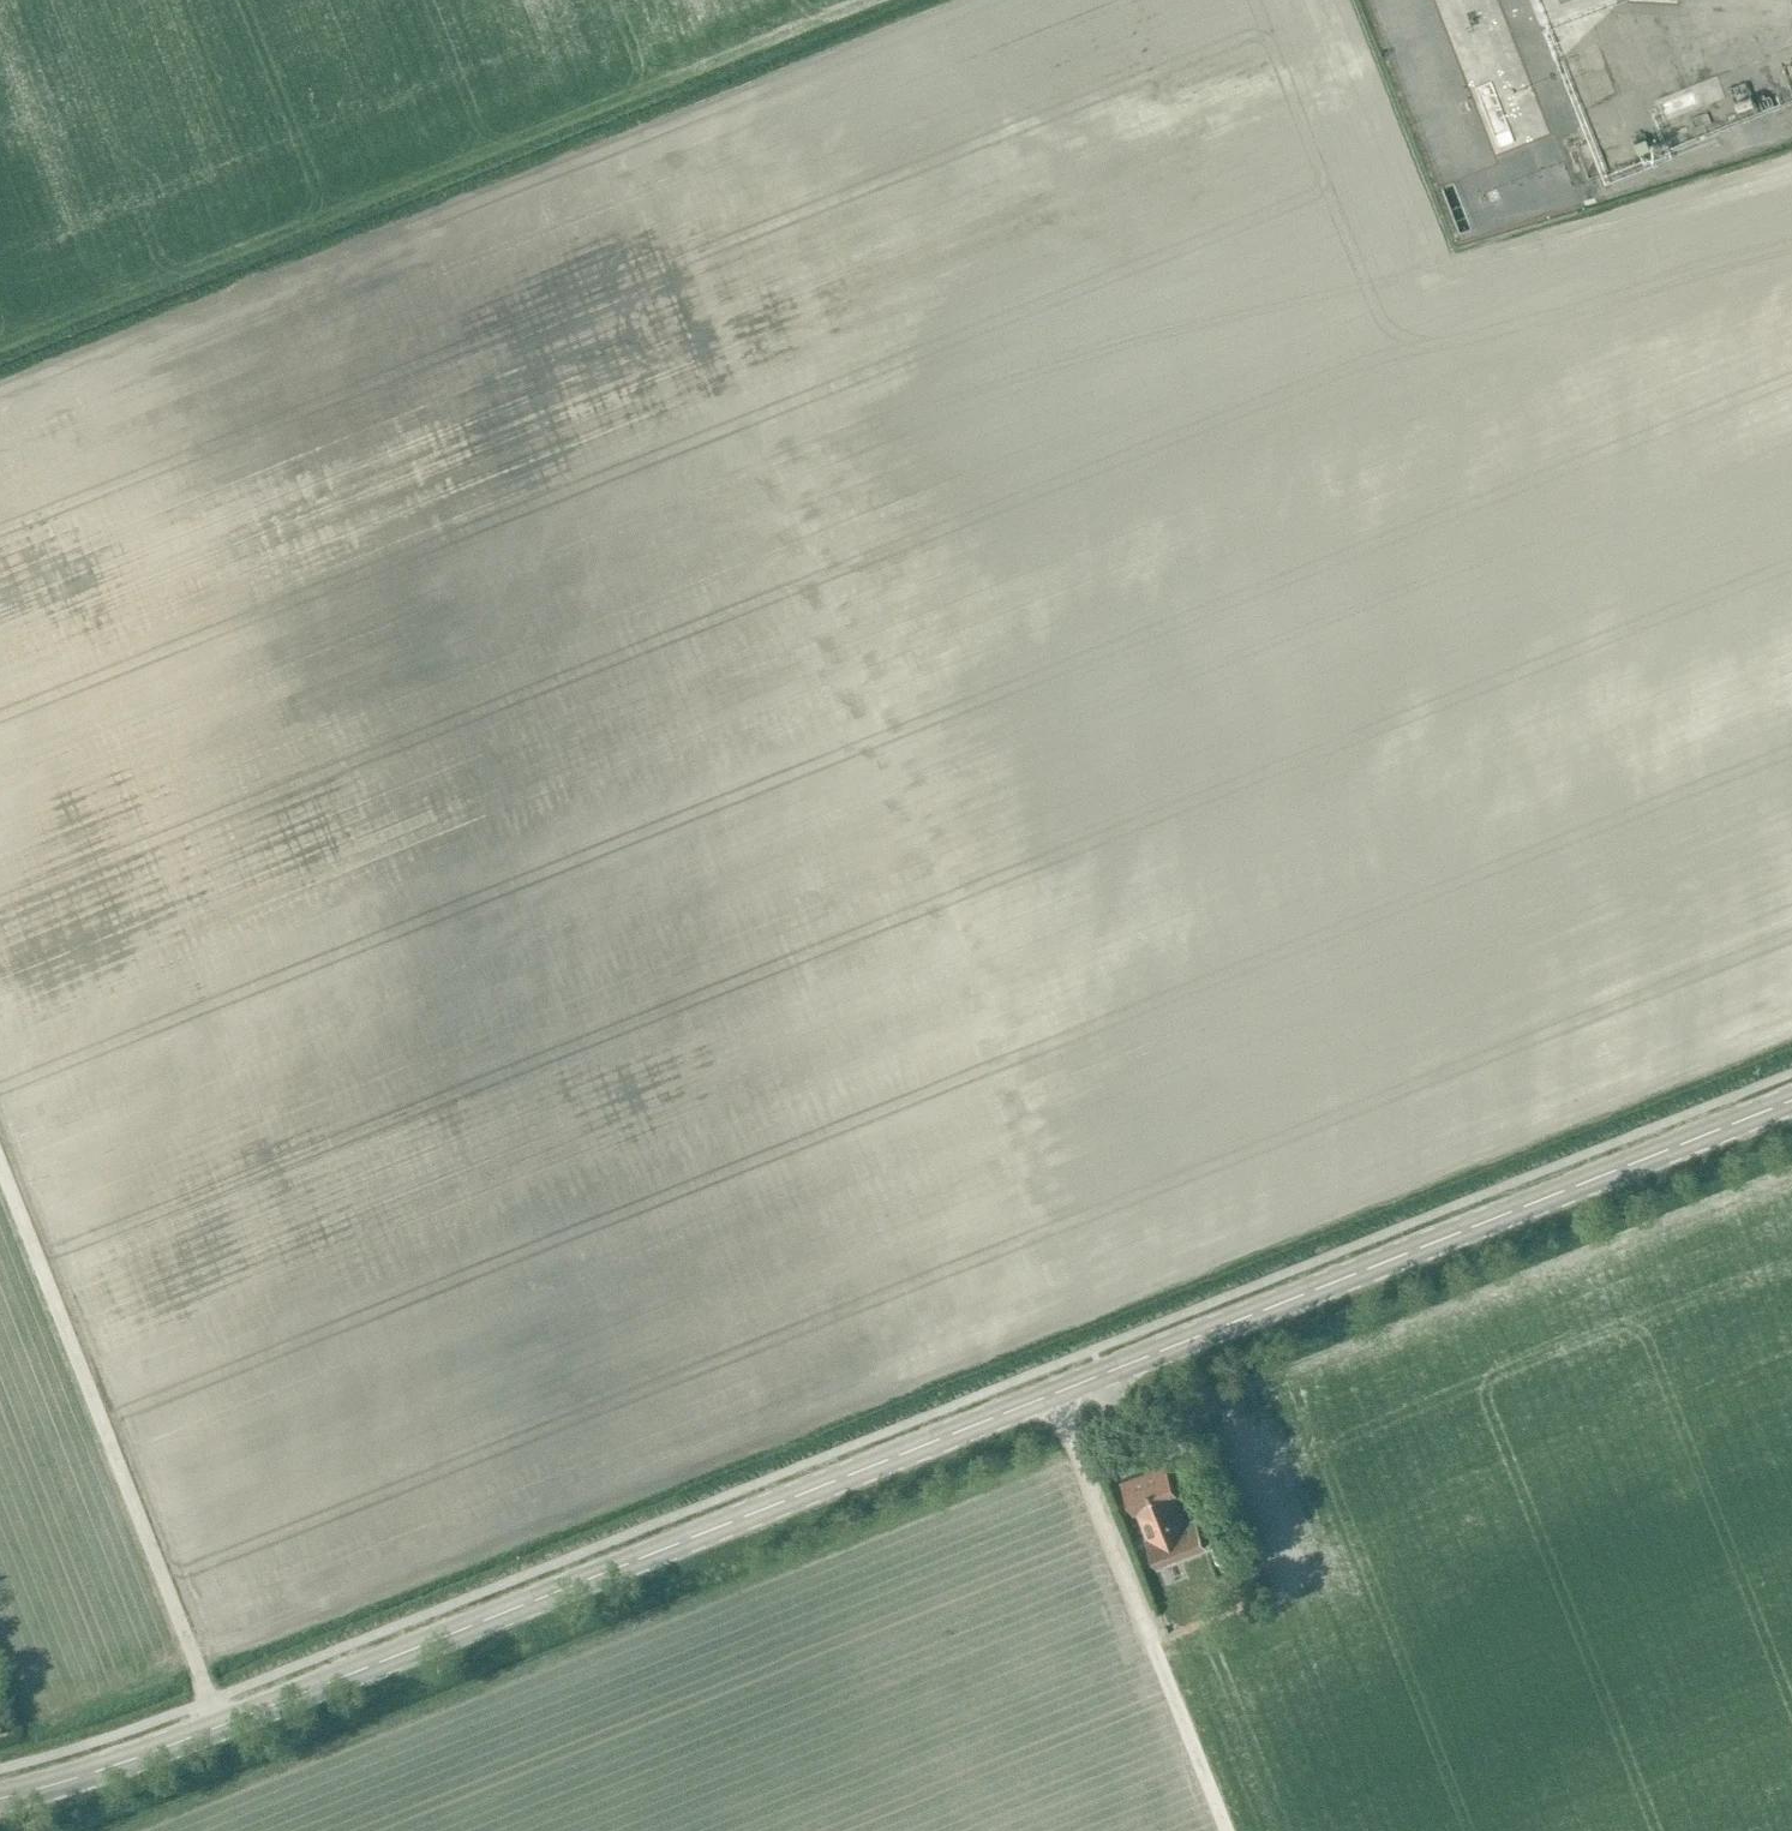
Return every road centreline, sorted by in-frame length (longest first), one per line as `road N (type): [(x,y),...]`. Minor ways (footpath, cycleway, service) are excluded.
road 1 (tertiary): [(1791,1100),(220,1725),(0,1798)]
road 2 (track): [(1227,1830),(1054,1395)]

